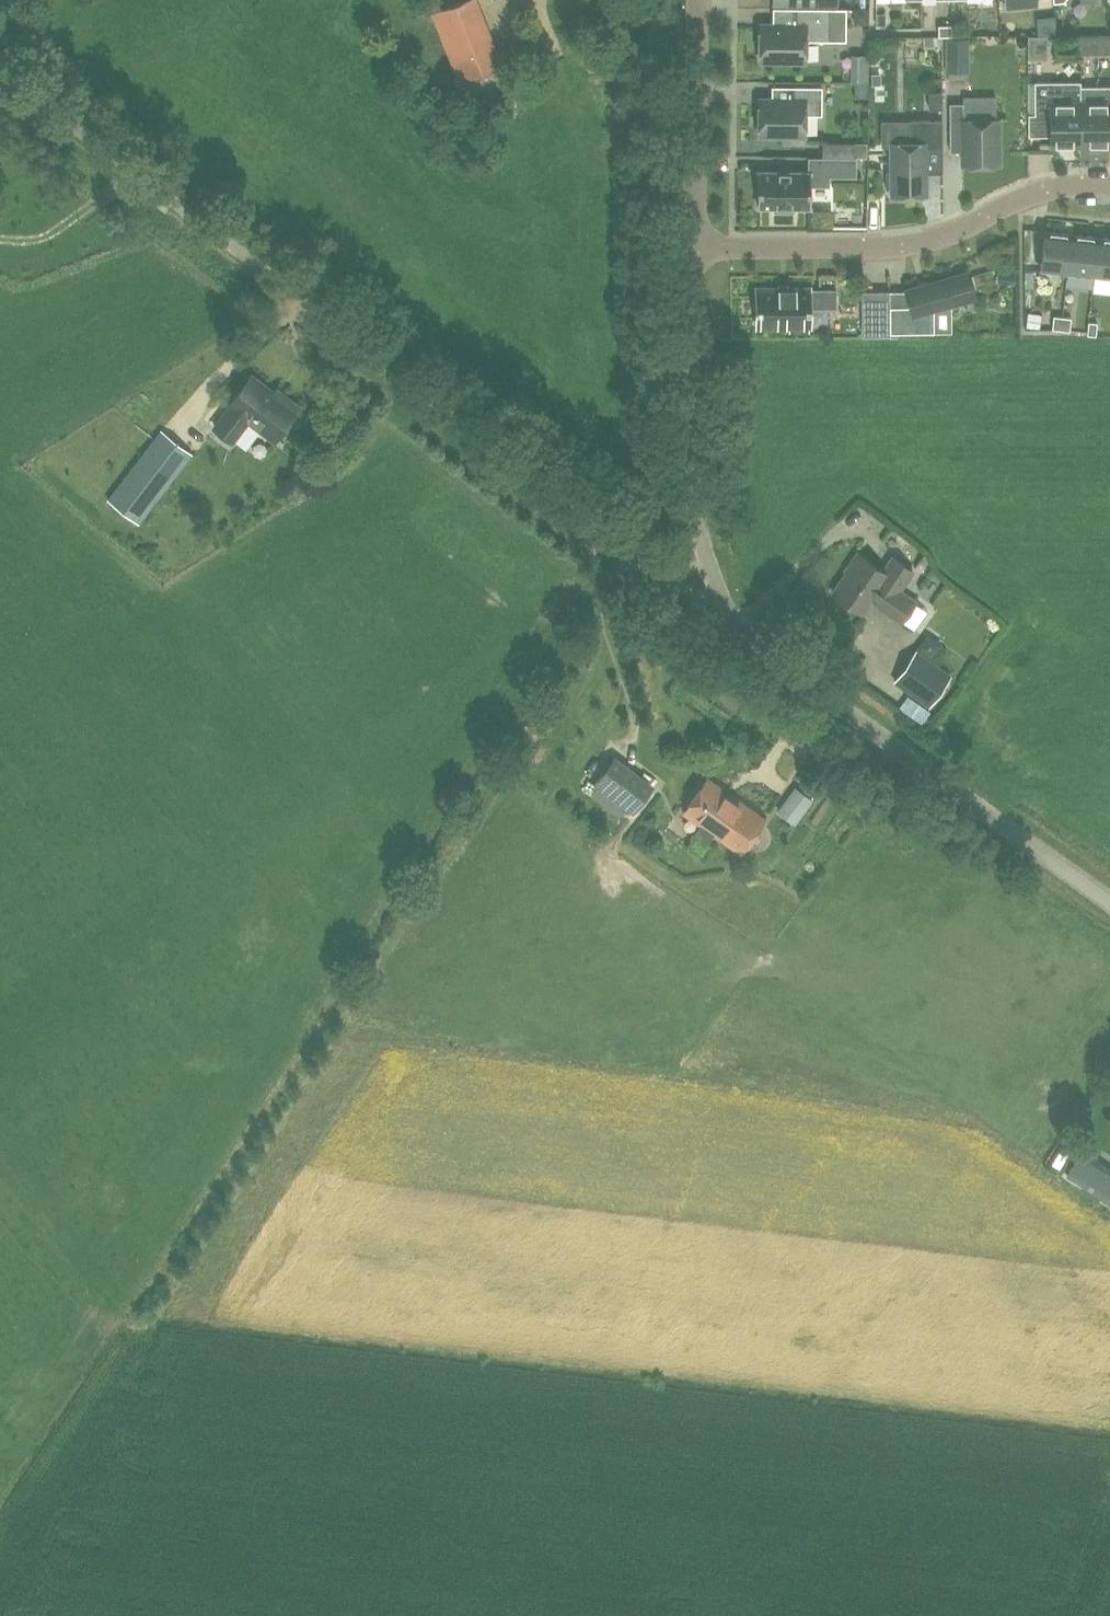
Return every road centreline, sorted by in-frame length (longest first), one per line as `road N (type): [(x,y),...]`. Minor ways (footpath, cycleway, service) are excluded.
road 1 (residential): [(733,627),(138,177)]
road 2 (unclassified): [(1109,898),(733,627)]
road 3 (residential): [(1109,185),(1037,192),(948,238),(902,250),(696,248)]
road 4 (residential): [(733,627),(710,570),(693,475),(696,248)]
road 5 (residential): [(696,248),(699,0)]

